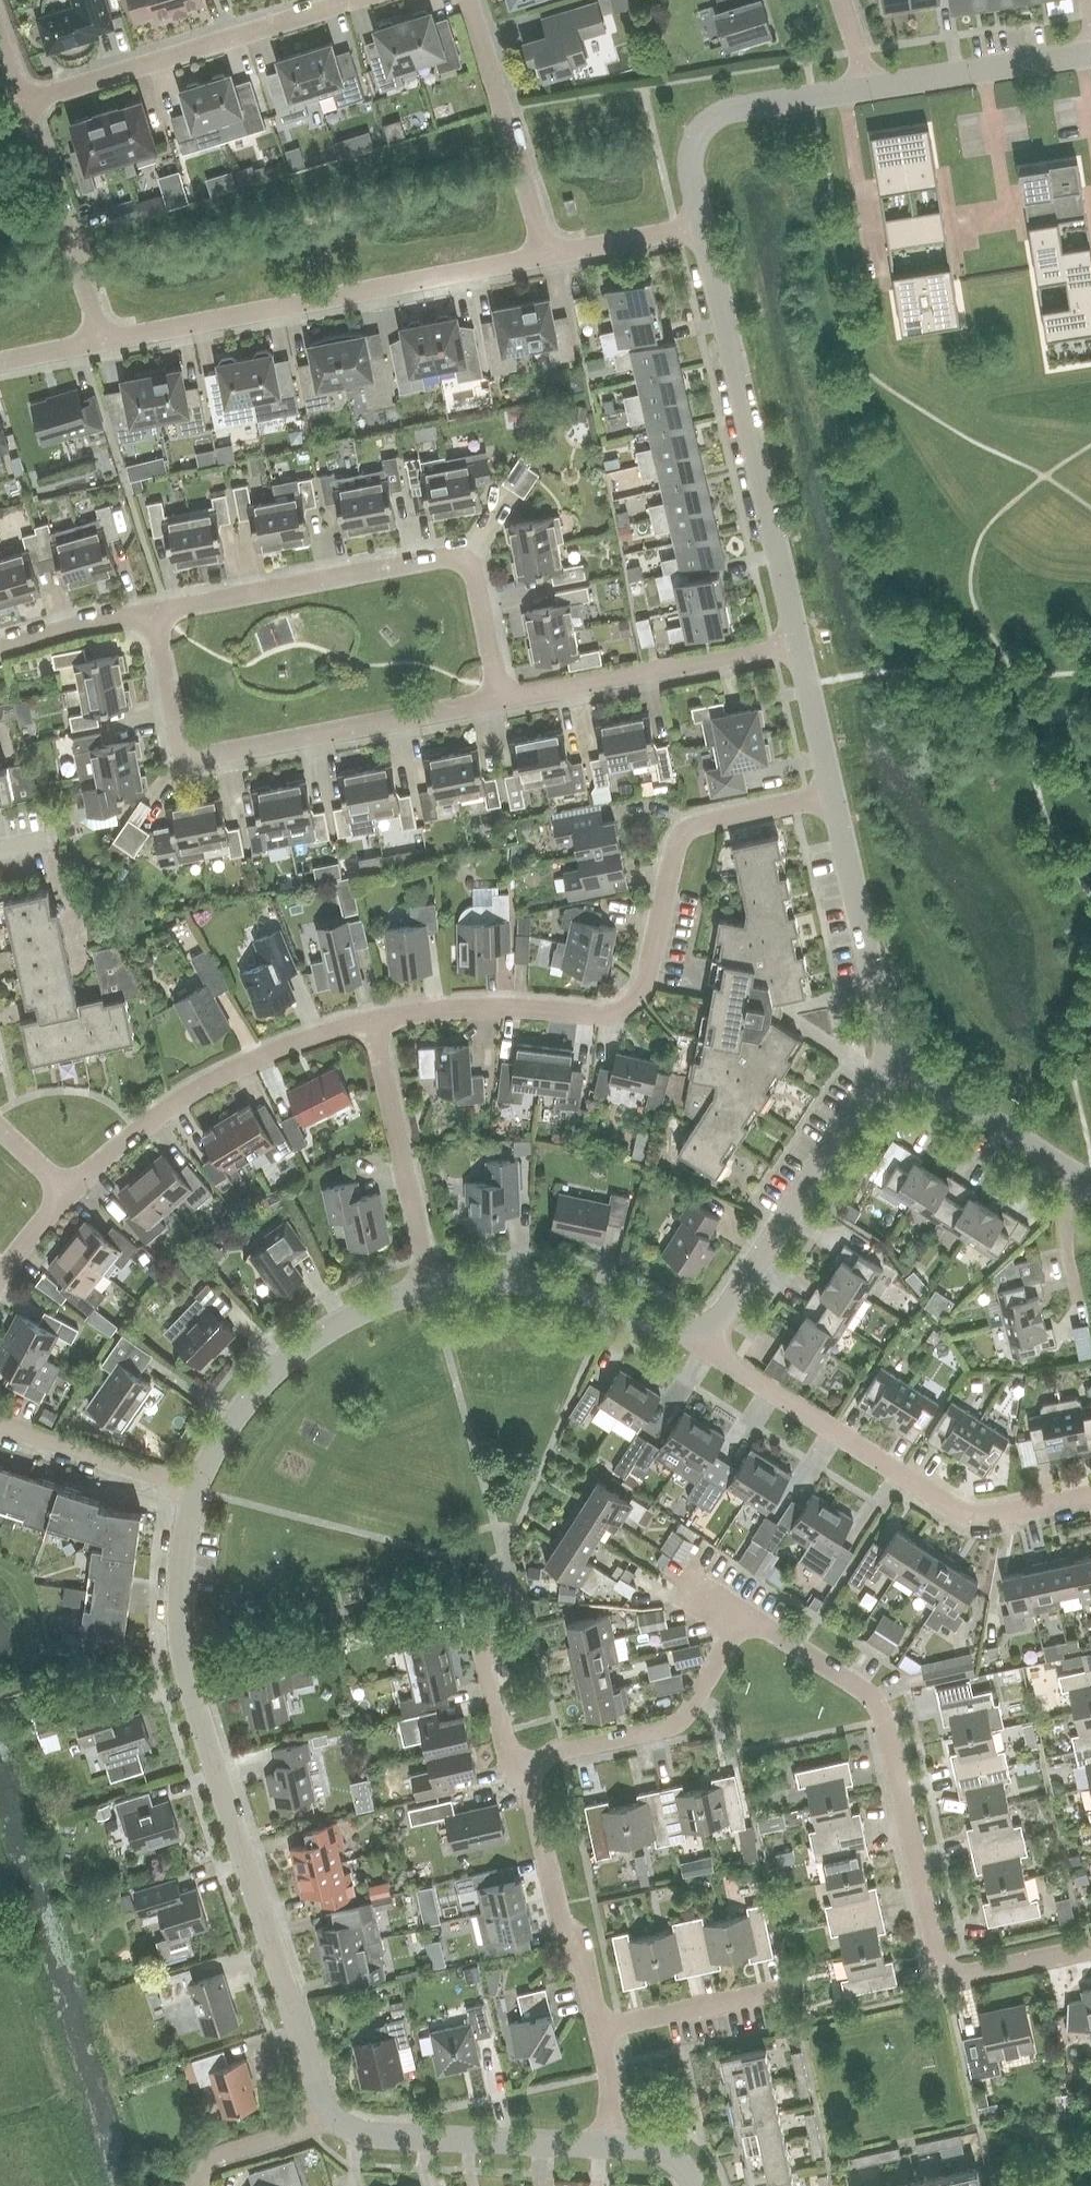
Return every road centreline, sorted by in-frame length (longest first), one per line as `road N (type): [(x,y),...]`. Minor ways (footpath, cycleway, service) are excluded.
road 1 (residential): [(328,2120),(179,1651),(190,1489)]
road 2 (residential): [(372,1022),(441,1011),(593,1016),(624,1008),(645,982),(686,831),(833,795)]
road 3 (residential): [(744,1621),(800,1648),(876,1703),(946,1966),(975,1973),(1090,1949)]
road 4 (residential): [(153,613),(454,558),(478,584),(497,700)]
road 5 (residential): [(153,613),(177,734),(207,758),(497,700)]
road 6 (residential): [(103,340),(547,256)]
road 7 (residential): [(1090,1497),(994,1517),(958,1512),(703,1345)]
road 8 (unclassified): [(797,641),(701,227)]
road 9 (residential): [(608,2143),(612,2097),(600,2030),(585,1962),(558,1913),(533,1763)]
road 10 (residential): [(66,1193),(155,1115),(228,1072),(372,1022)]
road 11 (residential): [(21,103),(356,0)]
road 12 (residential): [(703,1345),(891,1061)]
road 13 (residential): [(190,1489),(226,1428),(326,1332),(430,1286)]
road 14 (residential): [(497,700),(797,641)]
road 15 (residential): [(430,1286),(559,1287),(703,1345)]
road 16 (residential): [(608,2143),(362,2133),(328,2120)]
road 17 (unclassified): [(701,227),(690,159),(712,118),(867,87)]
road 18 (unclassified): [(891,1061),(833,795)]
road 19 (residential): [(430,1286),(372,1022)]
road 20 (residential): [(533,1763),(680,1717),(744,1621)]
road 21 (residential): [(467,0),(547,256)]
road 22 (residential): [(103,340),(21,103)]
road 23 (unclassified): [(1090,1182),(891,1061)]
road 24 (unclassified): [(867,87),(1090,53)]
road 25 (residential): [(190,1489),(0,1426)]
road 26 (unclassified): [(833,795),(797,641)]
road 27 (residential): [(0,651),(153,613)]
road 28 (residential): [(547,256),(701,227)]
road 29 (residential): [(196,2185),(199,2168),(224,2152),(328,2120)]
road 30 (residential): [(533,1763),(507,1756),(475,1632)]

